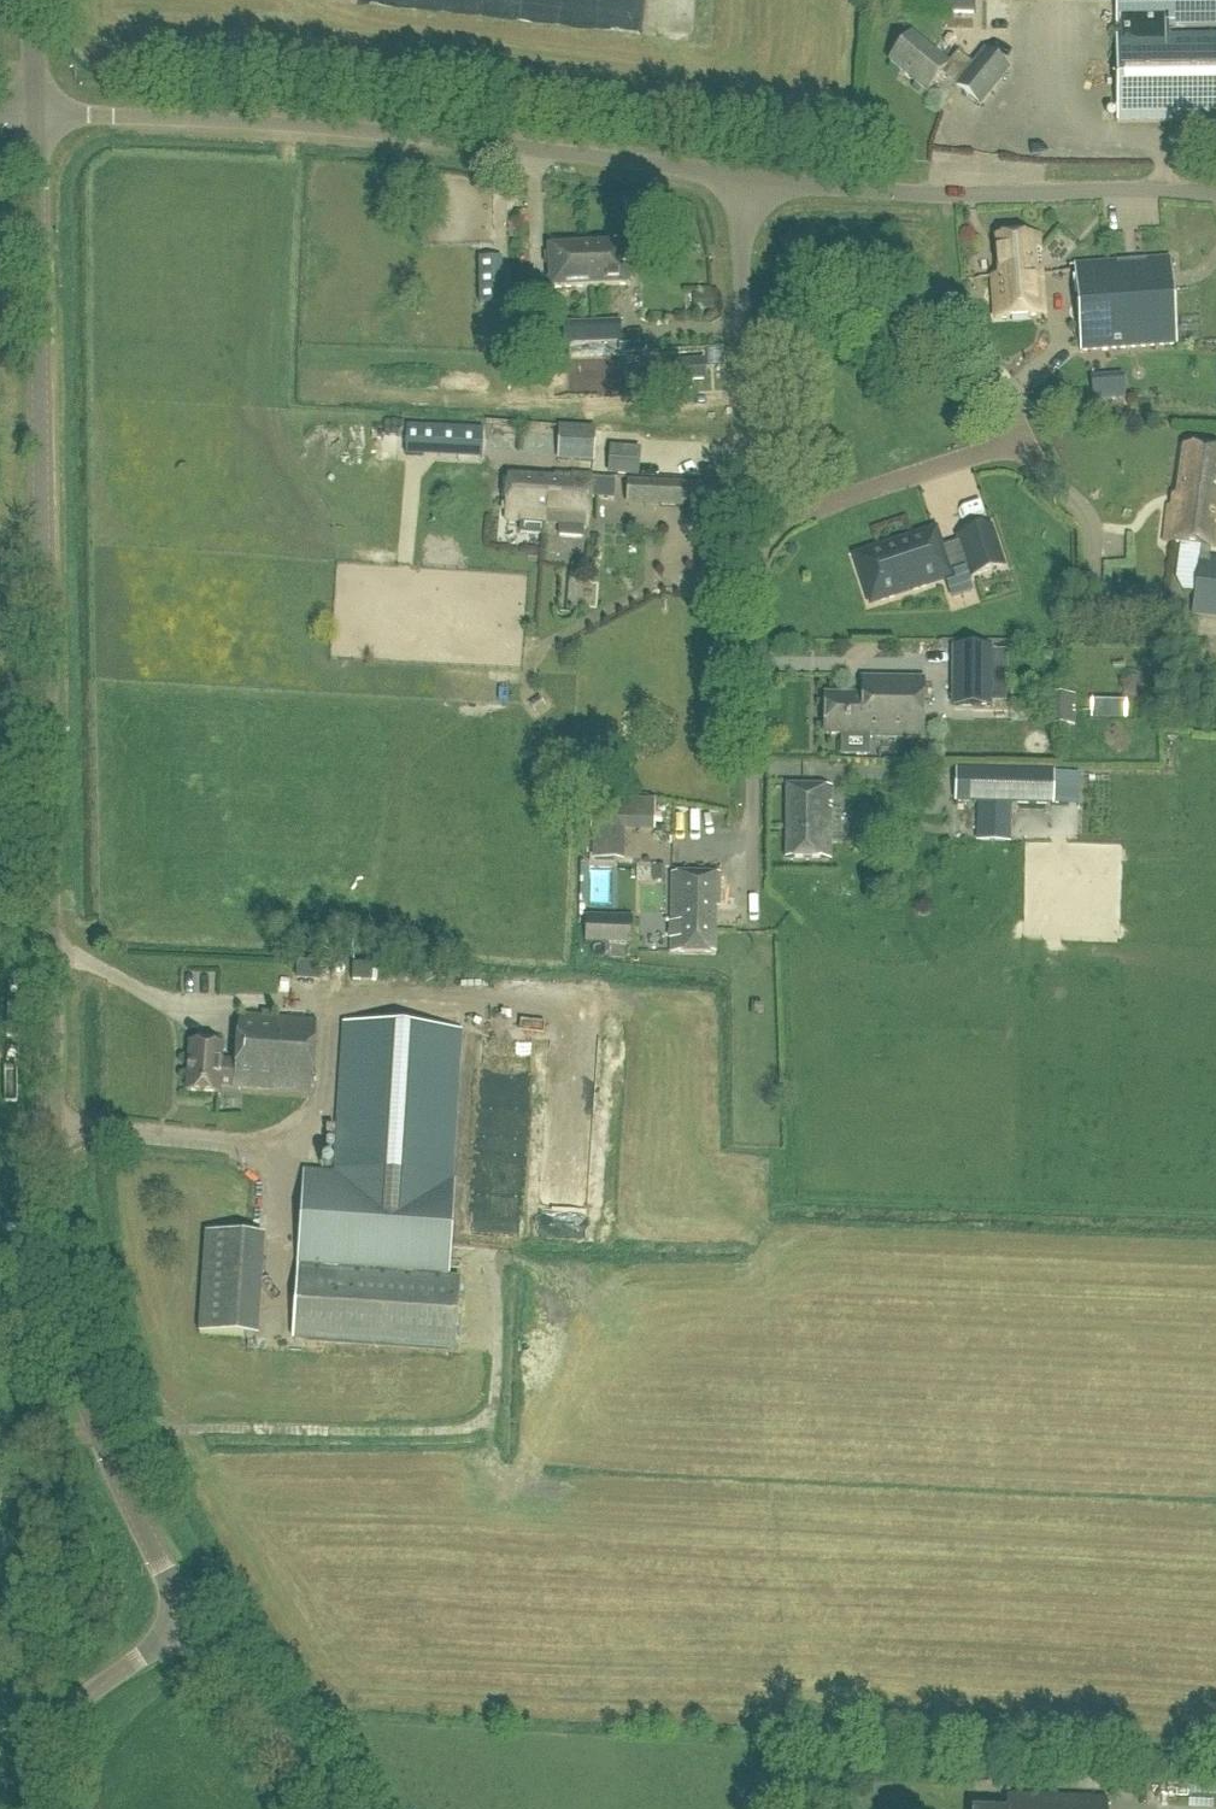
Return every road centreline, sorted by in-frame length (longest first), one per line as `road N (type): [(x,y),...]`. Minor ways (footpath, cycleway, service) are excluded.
road 1 (tertiary): [(192,1621),(115,1469),(56,1299),(38,112)]
road 2 (unclassified): [(739,175),(223,120),(38,112)]
road 3 (unclassified): [(1215,194),(913,196),(739,175)]
road 4 (residential): [(750,921),(751,530)]
road 5 (residential): [(751,530),(739,175)]
road 6 (residential): [(997,448),(751,530)]
road 7 (unclassified): [(61,1808),(60,1741),(72,1713),(87,1693),(192,1621)]
road 8 (tertiary): [(332,1808),(192,1621)]

